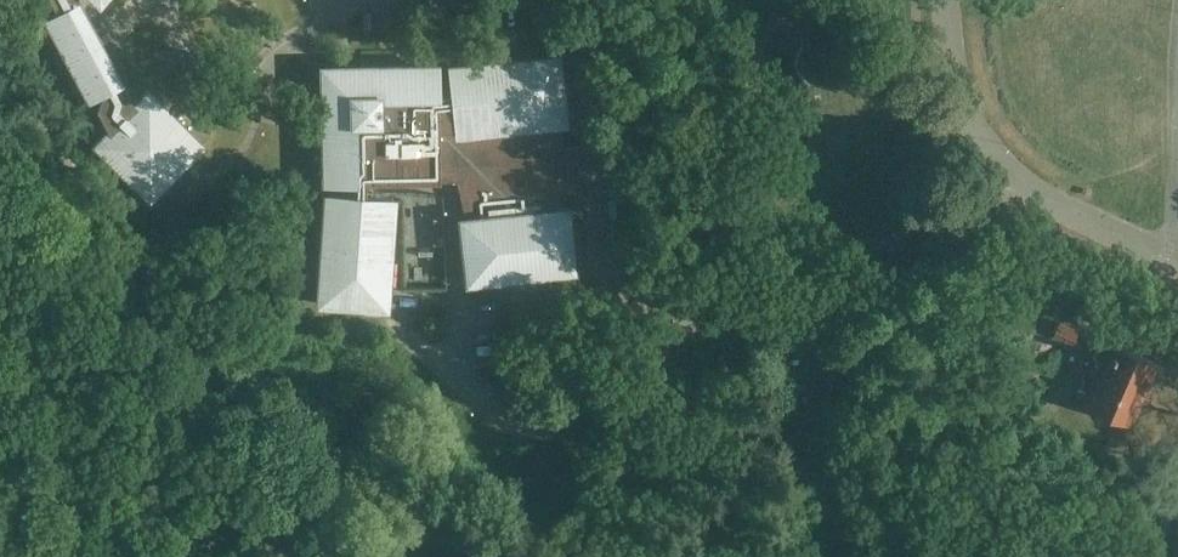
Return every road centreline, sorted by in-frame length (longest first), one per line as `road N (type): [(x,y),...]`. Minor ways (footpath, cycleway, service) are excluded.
road 1 (unclassified): [(1177,262),(1029,192),(985,149),(955,99),(943,0)]

